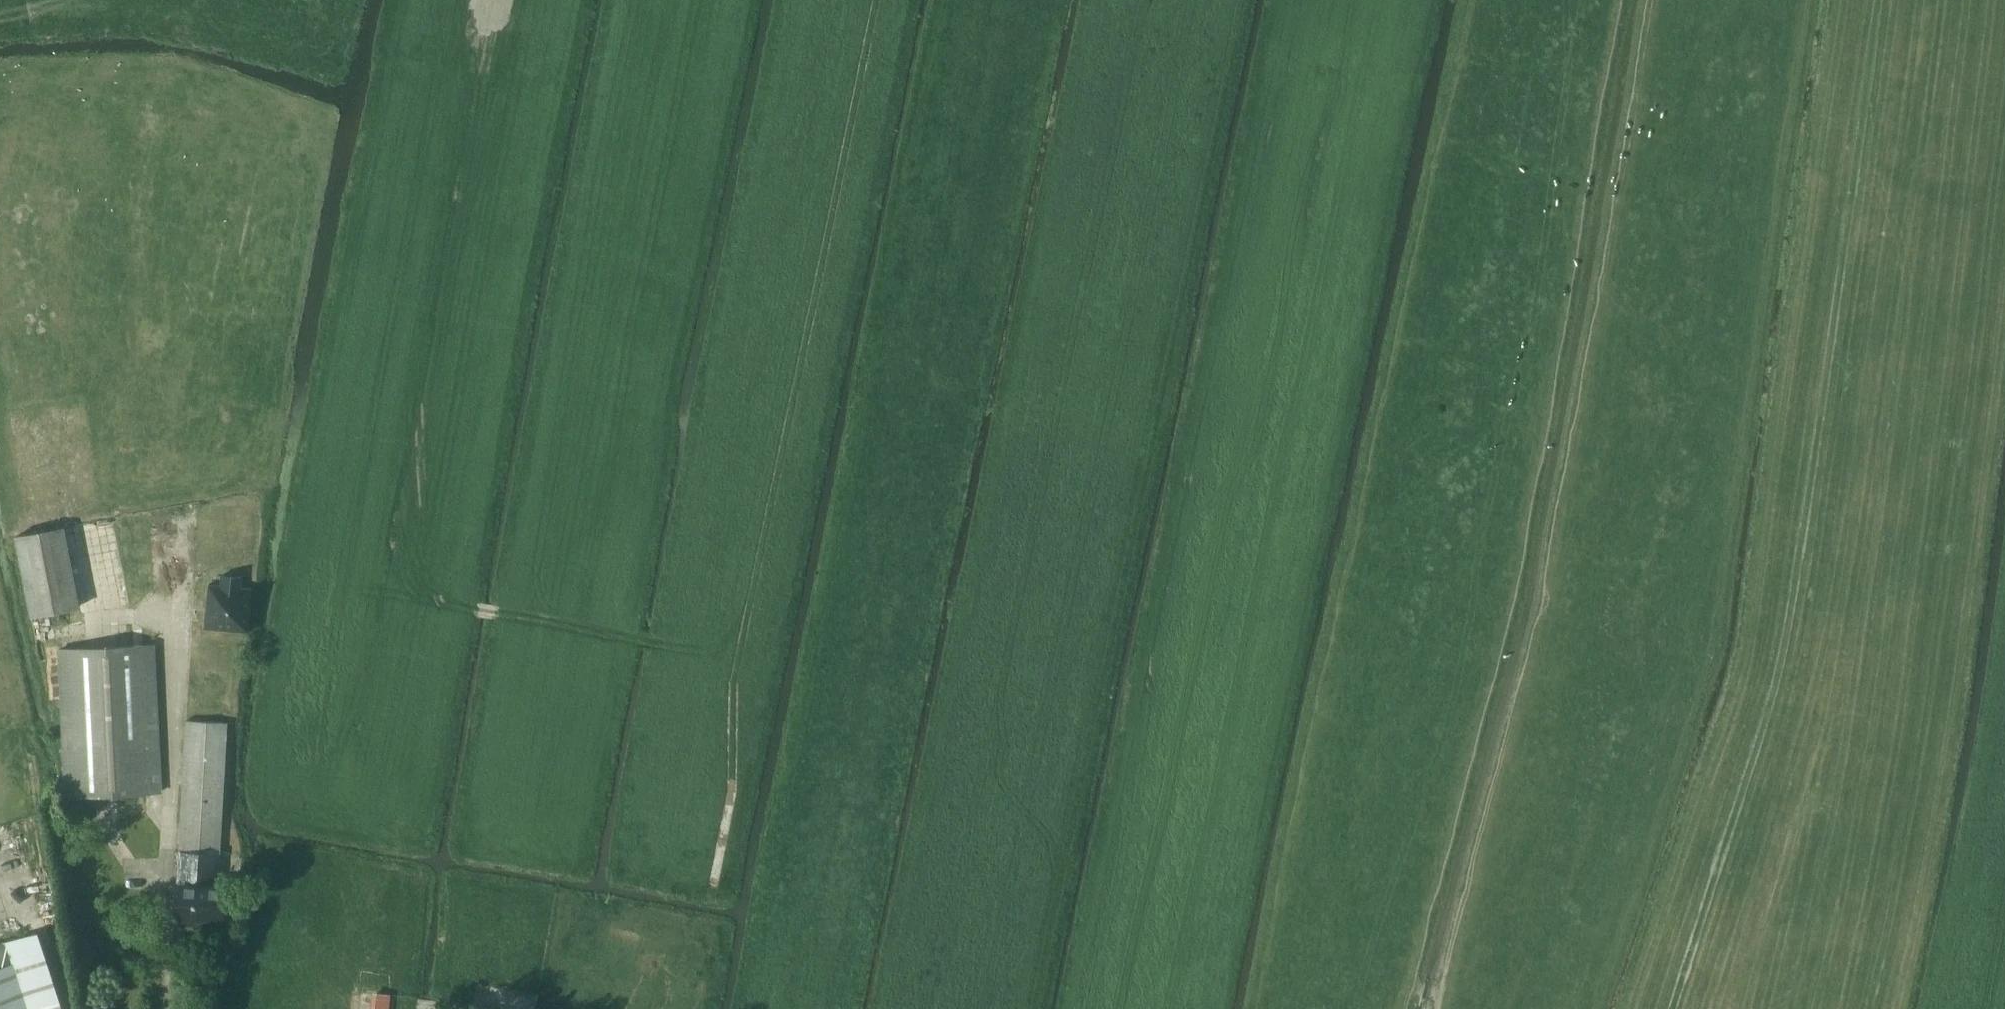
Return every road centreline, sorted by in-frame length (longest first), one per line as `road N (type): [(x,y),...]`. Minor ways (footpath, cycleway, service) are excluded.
road 1 (track): [(715,874),(888,0)]

